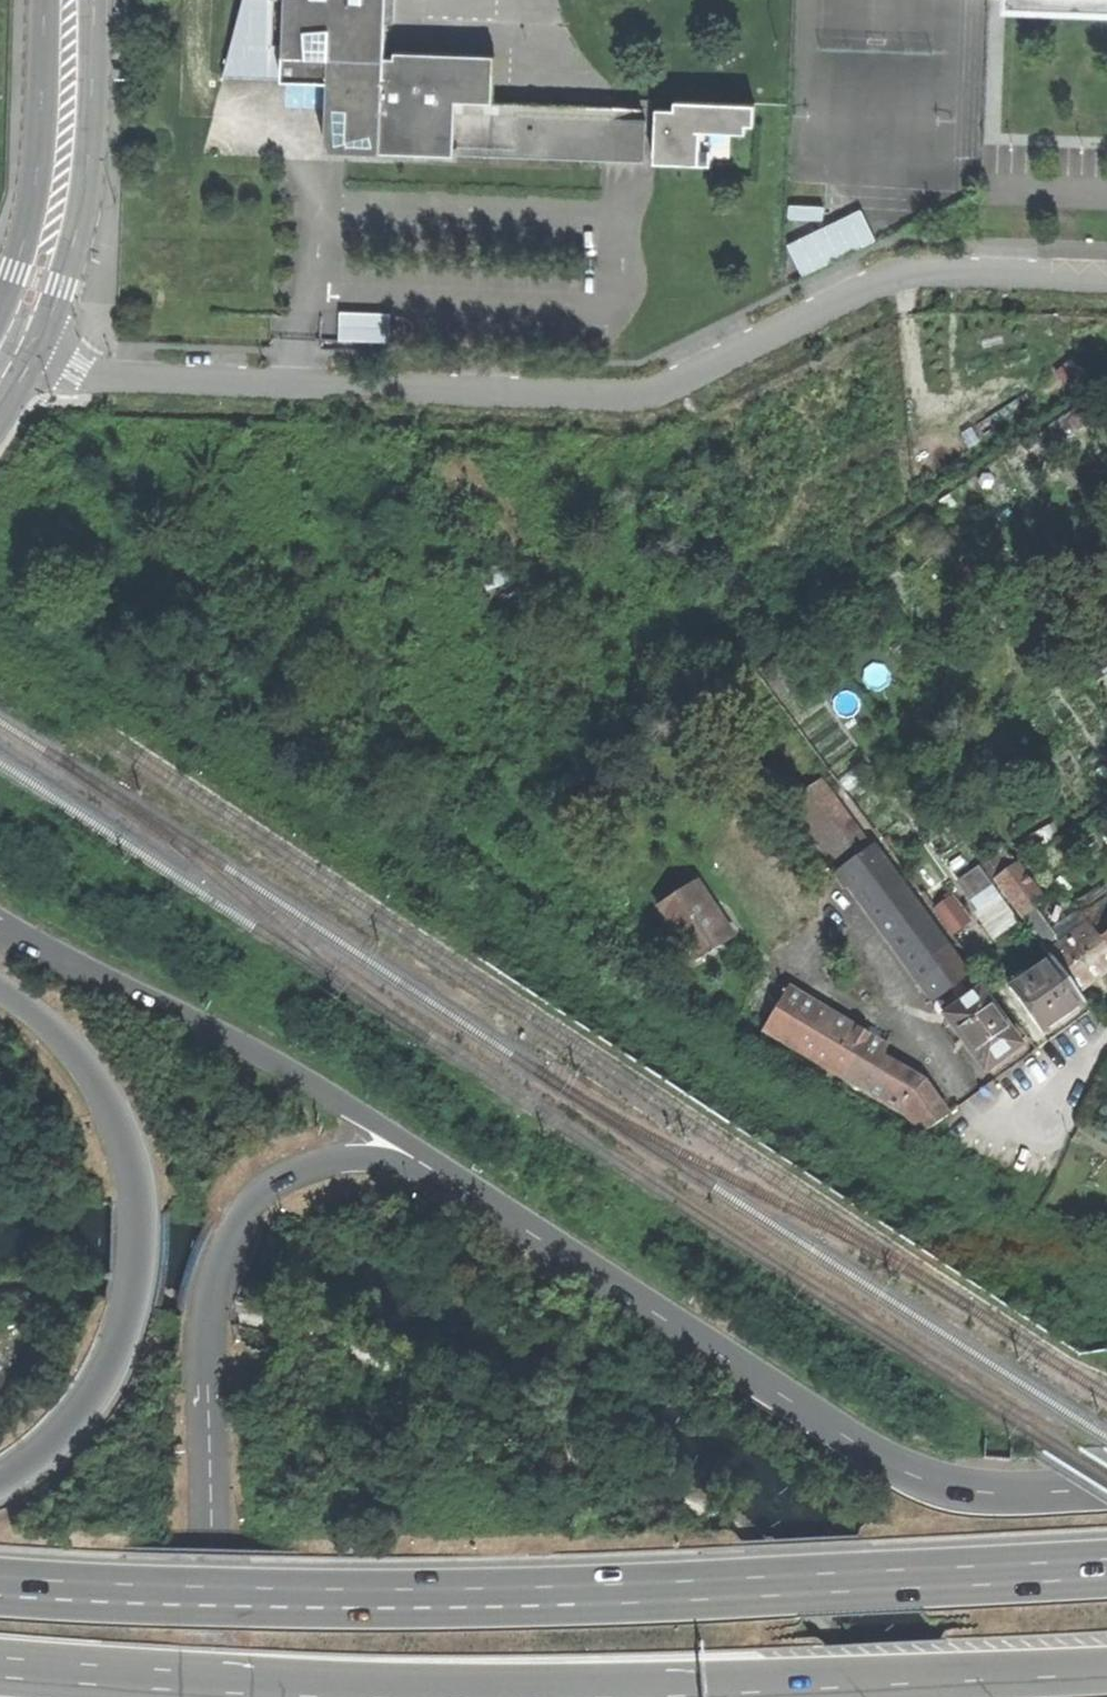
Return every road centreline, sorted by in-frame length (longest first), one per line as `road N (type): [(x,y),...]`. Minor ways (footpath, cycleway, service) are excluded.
road 1 (unclassified): [(1106,279),(907,274),(658,392),(626,395),(121,375),(82,369),(18,338)]
road 2 (trunk): [(0,1666),(157,1682),(544,1690),(848,1688),(1106,1672)]
road 3 (trunk): [(1106,1566),(573,1595),(286,1600),(0,1585)]
road 4 (secondary): [(465,1189),(354,1159),(296,1175),(241,1225),(211,1318),(220,1696)]
road 5 (secondary): [(1106,1487),(977,1489),(899,1464),(465,1189)]
road 6 (trunk): [(0,989),(63,1037),(122,1122),(145,1243),(136,1304),(101,1390),(53,1446),(0,1482)]
road 7 (secondary): [(465,1189),(326,1088),(0,926)]
road 8 (secondary): [(18,338),(46,260),(63,177),(69,0)]
road 9 (residential): [(1106,1039),(1014,1156)]

